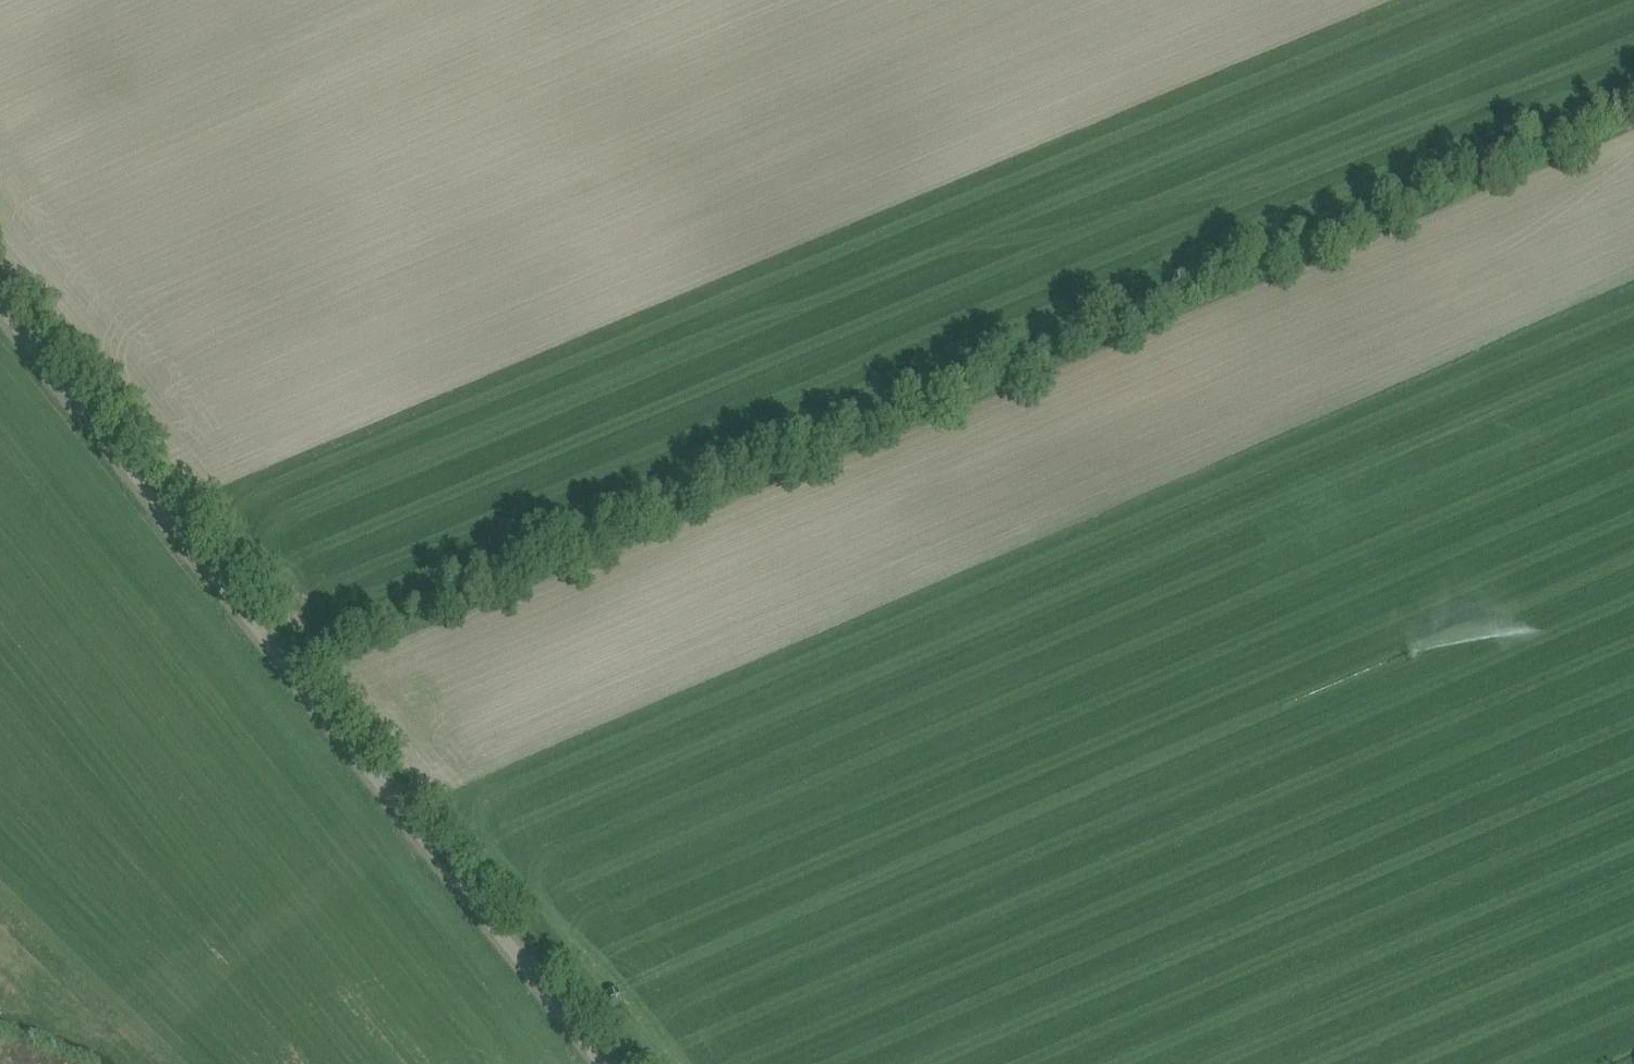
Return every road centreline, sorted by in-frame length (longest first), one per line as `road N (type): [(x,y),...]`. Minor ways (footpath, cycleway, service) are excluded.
road 1 (unclassified): [(602,1063),(0,306)]

